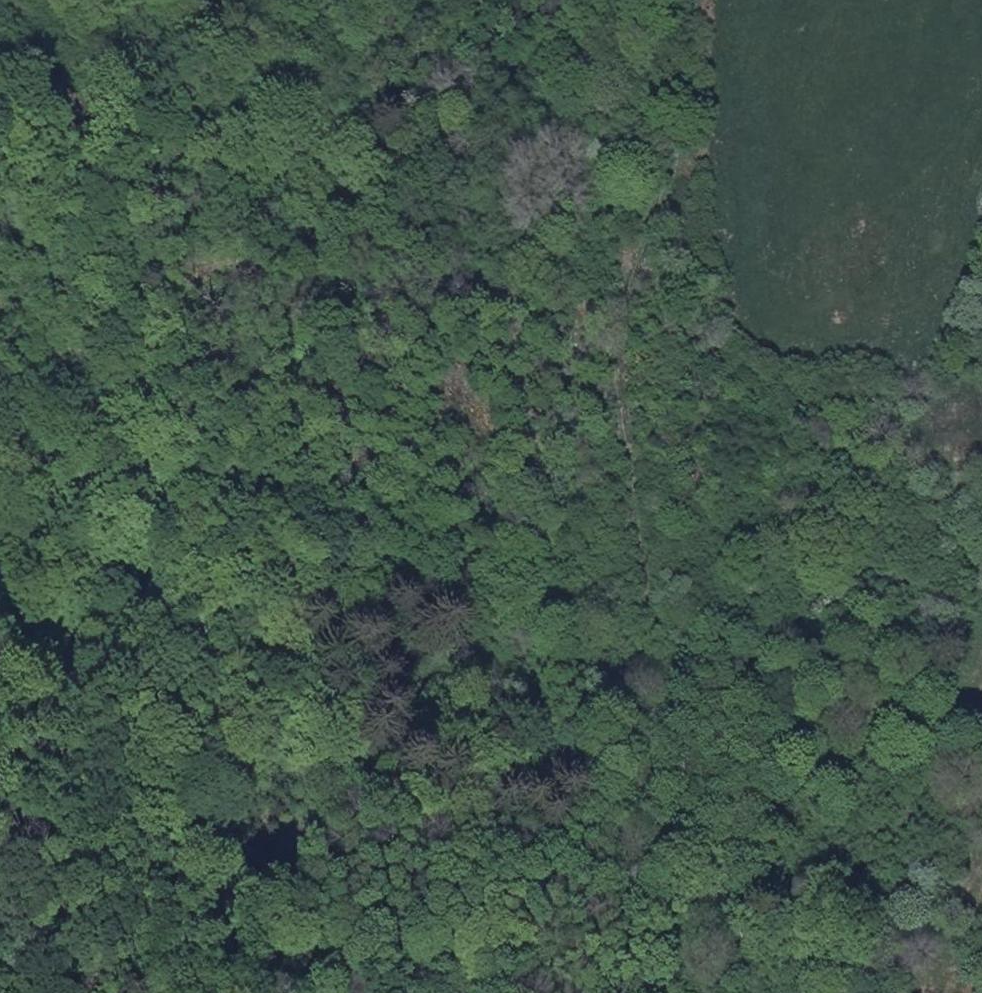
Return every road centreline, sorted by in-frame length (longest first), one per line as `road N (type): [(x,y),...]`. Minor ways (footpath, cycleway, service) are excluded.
road 1 (track): [(710,0),(659,119),(621,404),(632,662),(571,806),(450,940),(305,992)]

